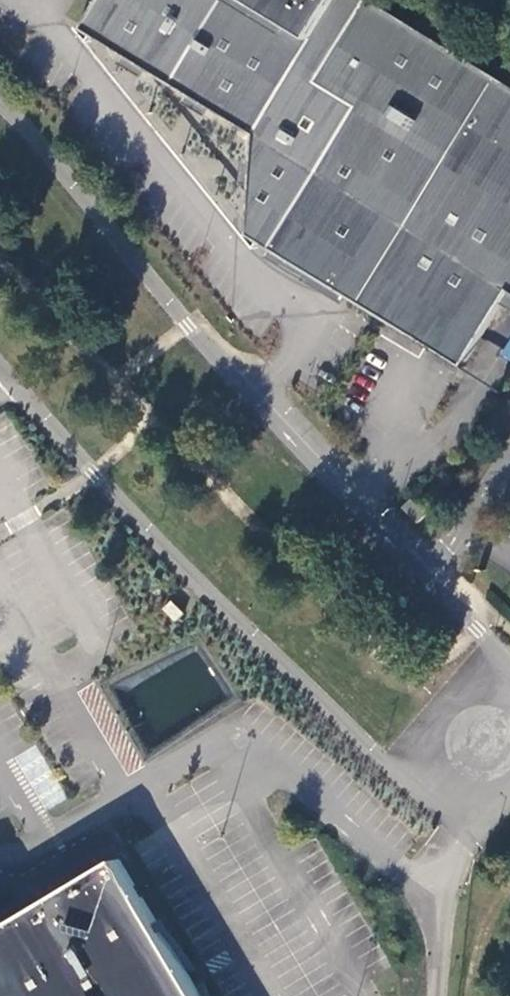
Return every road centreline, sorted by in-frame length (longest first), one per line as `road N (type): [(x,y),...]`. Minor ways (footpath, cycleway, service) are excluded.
road 1 (unclassified): [(505,691),(484,640),(185,327),(0,107)]
road 2 (unclassified): [(0,368),(94,475),(380,762),(433,769)]
road 3 (unclassified): [(505,691),(466,690),(436,714),(428,751),(433,769)]

